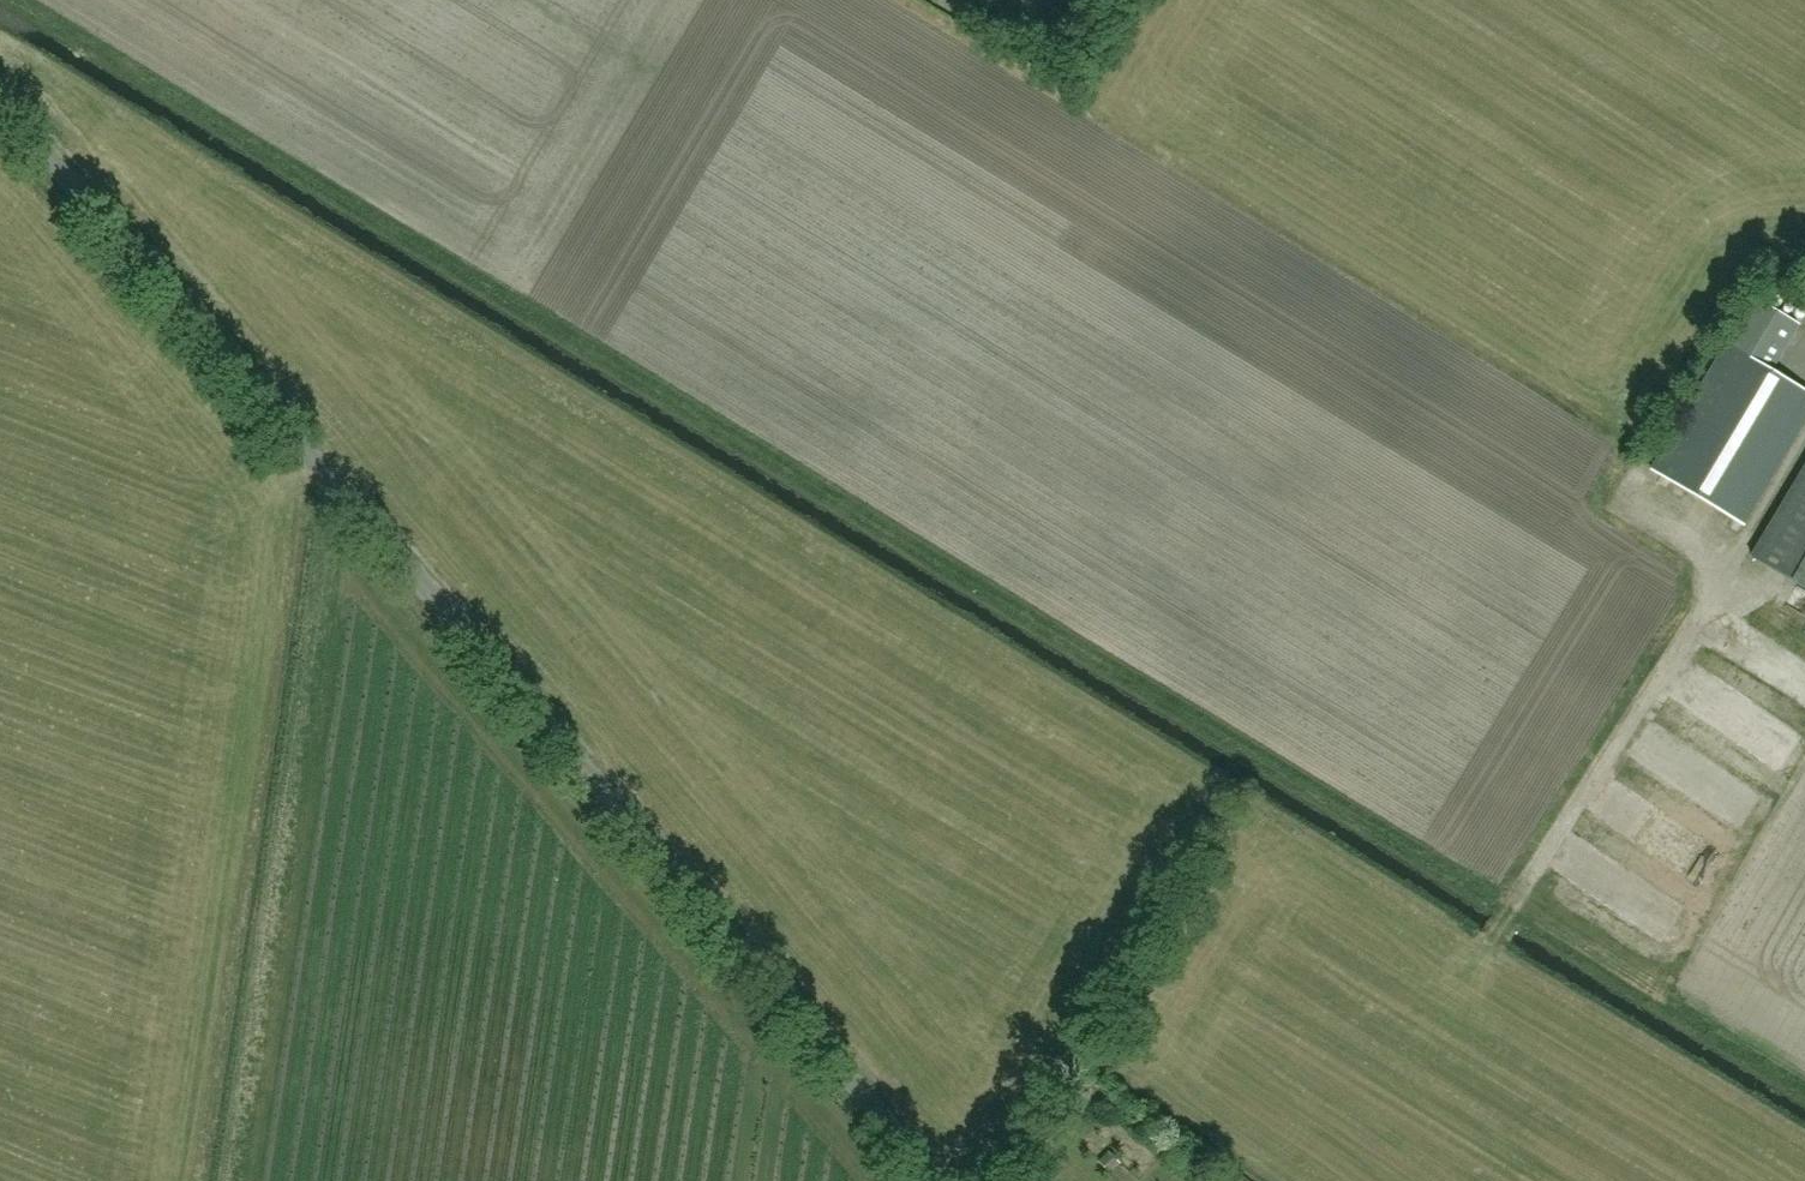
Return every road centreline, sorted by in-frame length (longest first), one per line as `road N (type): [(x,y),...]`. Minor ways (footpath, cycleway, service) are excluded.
road 1 (tertiary): [(934,1180),(0,101)]

